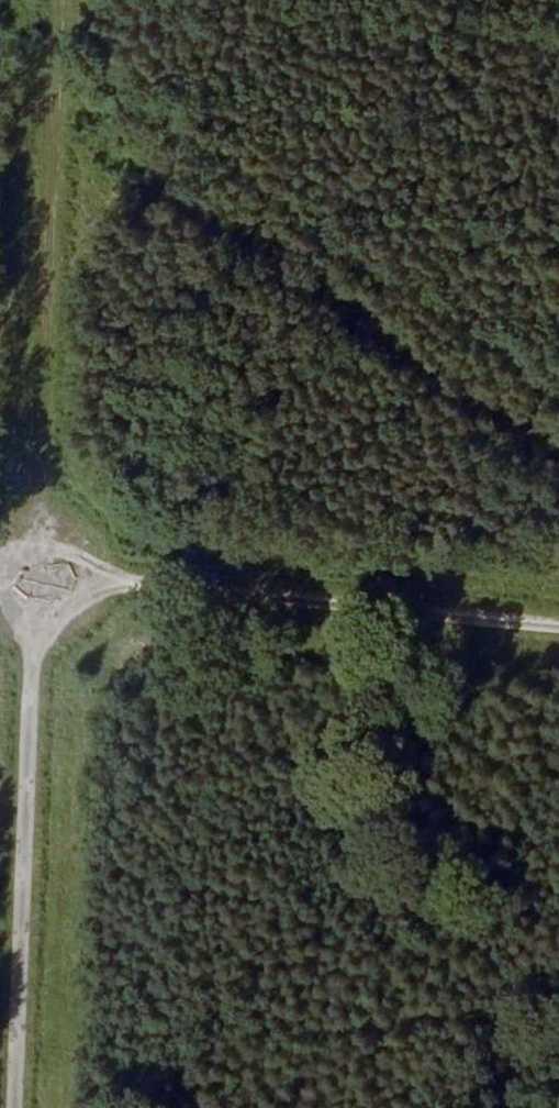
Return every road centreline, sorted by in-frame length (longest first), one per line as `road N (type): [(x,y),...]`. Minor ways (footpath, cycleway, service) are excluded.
road 1 (track): [(65,0),(17,1107)]
road 2 (track): [(558,444),(433,373),(62,72),(0,33)]
road 3 (track): [(558,628),(0,573)]

